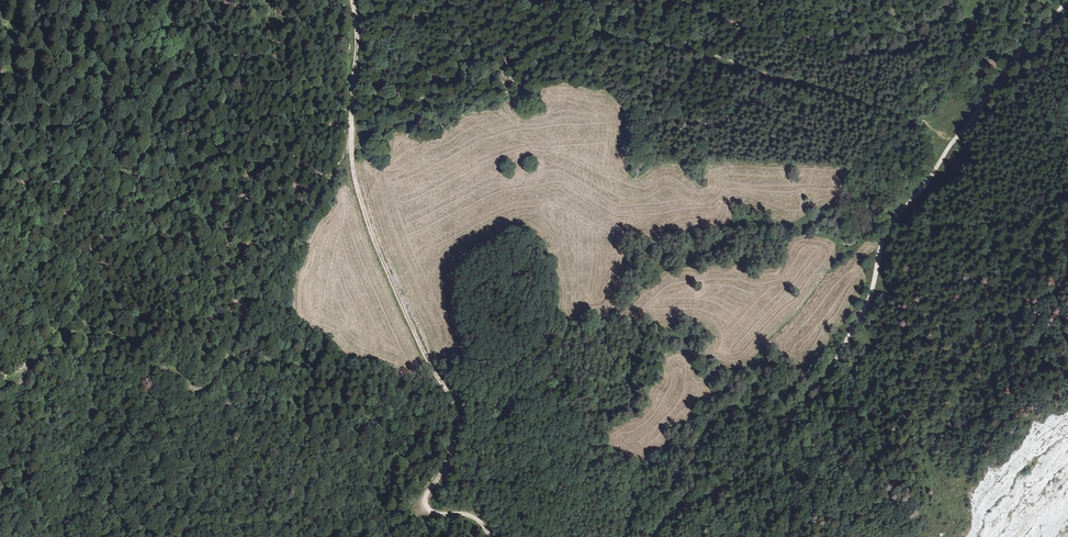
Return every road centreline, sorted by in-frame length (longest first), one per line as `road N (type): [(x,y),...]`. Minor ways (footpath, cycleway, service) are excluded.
road 1 (track): [(956,142),(869,102),(673,42),(600,30),(577,36),(505,93),(441,102),(427,94),(400,0)]
road 2 (track): [(352,143),(209,389),(193,390),(152,362),(139,317),(121,314),(0,387)]
road 3 (track): [(652,536),(664,518),(751,466),(832,363),(868,305),(896,218),(956,142)]
road 4 (track): [(490,536),(467,515),(427,507),(453,444),(455,406),(415,337),(363,211),(352,143)]
road 5 (track): [(1067,2),(956,142)]
road 6 (track): [(352,143),(357,54),(351,0)]

